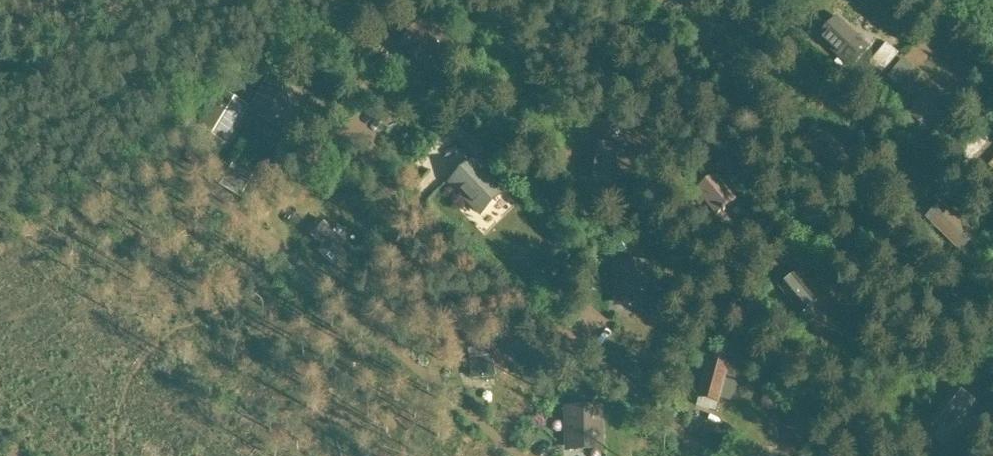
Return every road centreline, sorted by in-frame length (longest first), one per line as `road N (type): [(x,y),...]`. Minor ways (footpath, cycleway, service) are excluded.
road 1 (track): [(992,340),(599,0)]
road 2 (track): [(704,455),(362,163)]
road 3 (track): [(502,455),(266,257)]

